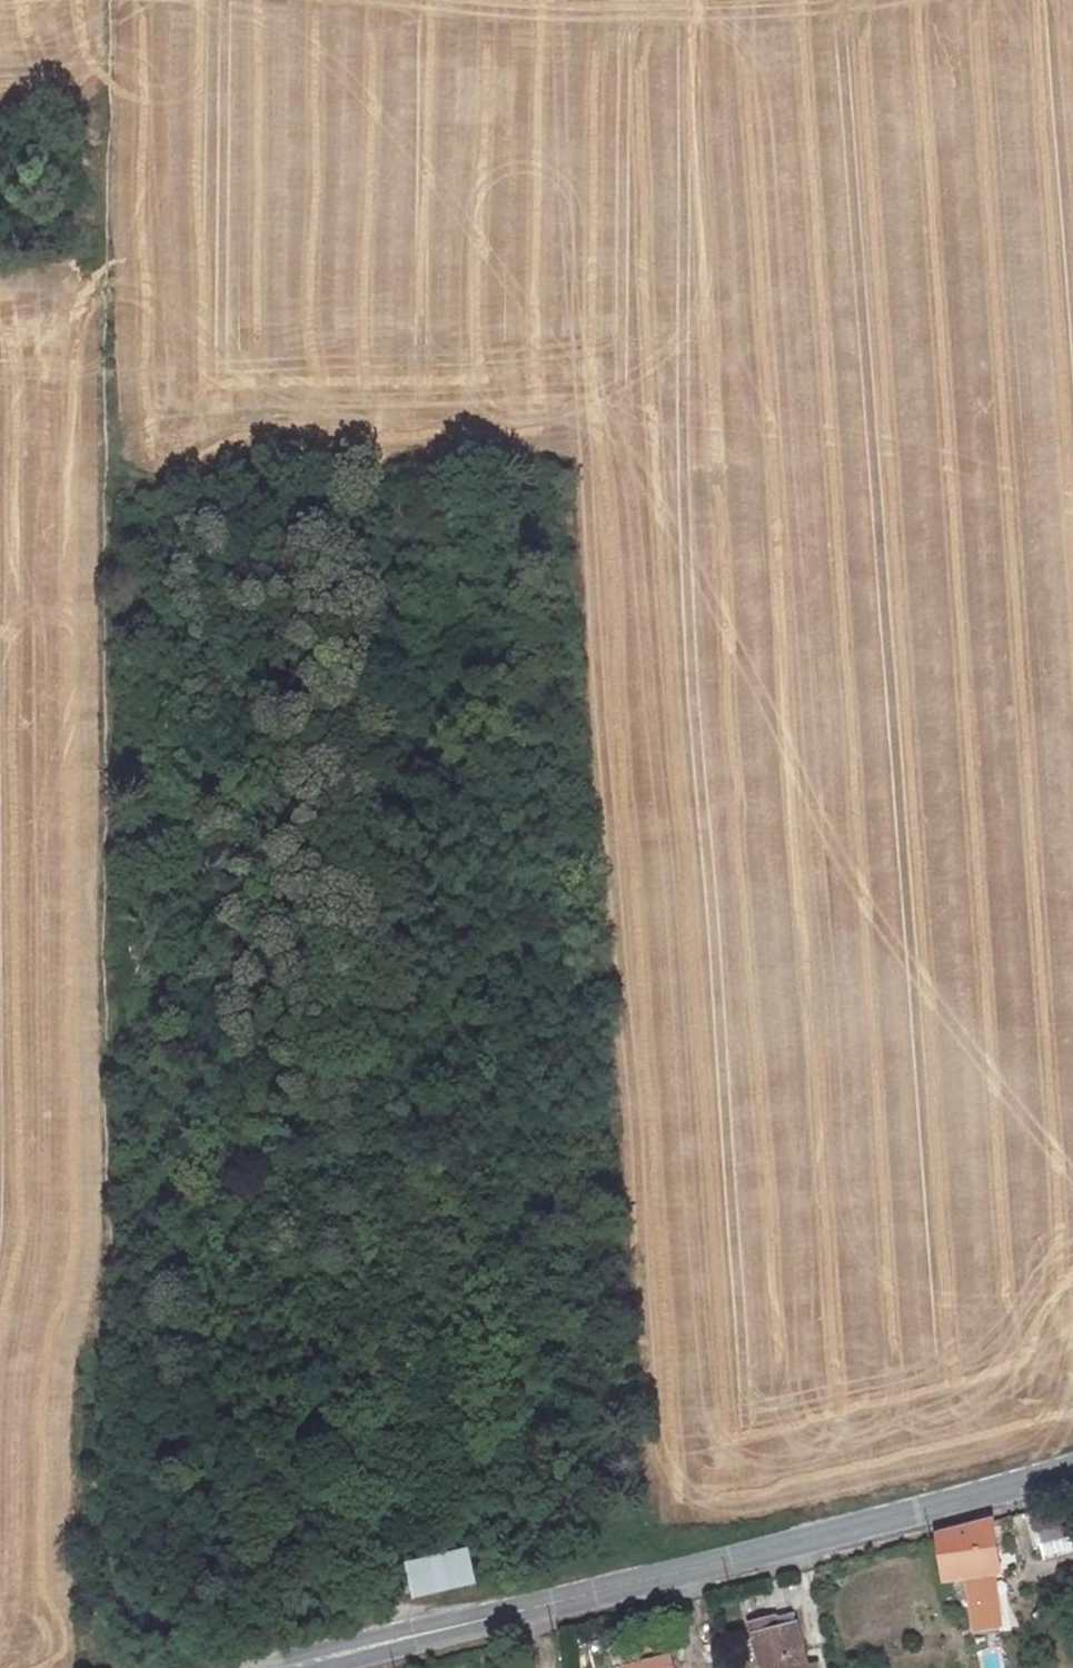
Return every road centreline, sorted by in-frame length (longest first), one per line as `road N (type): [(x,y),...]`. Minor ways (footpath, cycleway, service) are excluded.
road 1 (unclassified): [(331,1657),(657,1583),(1072,1468)]

